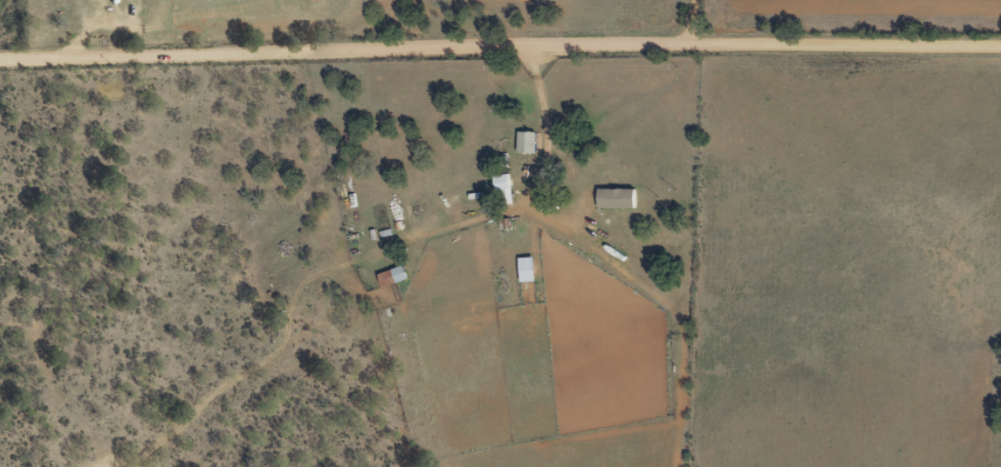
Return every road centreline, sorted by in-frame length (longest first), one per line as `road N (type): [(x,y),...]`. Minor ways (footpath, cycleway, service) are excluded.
road 1 (residential): [(0,79),(693,61),(1000,63)]
road 2 (residential): [(110,466),(212,380),(292,350),(346,225),(505,190),(509,66)]

